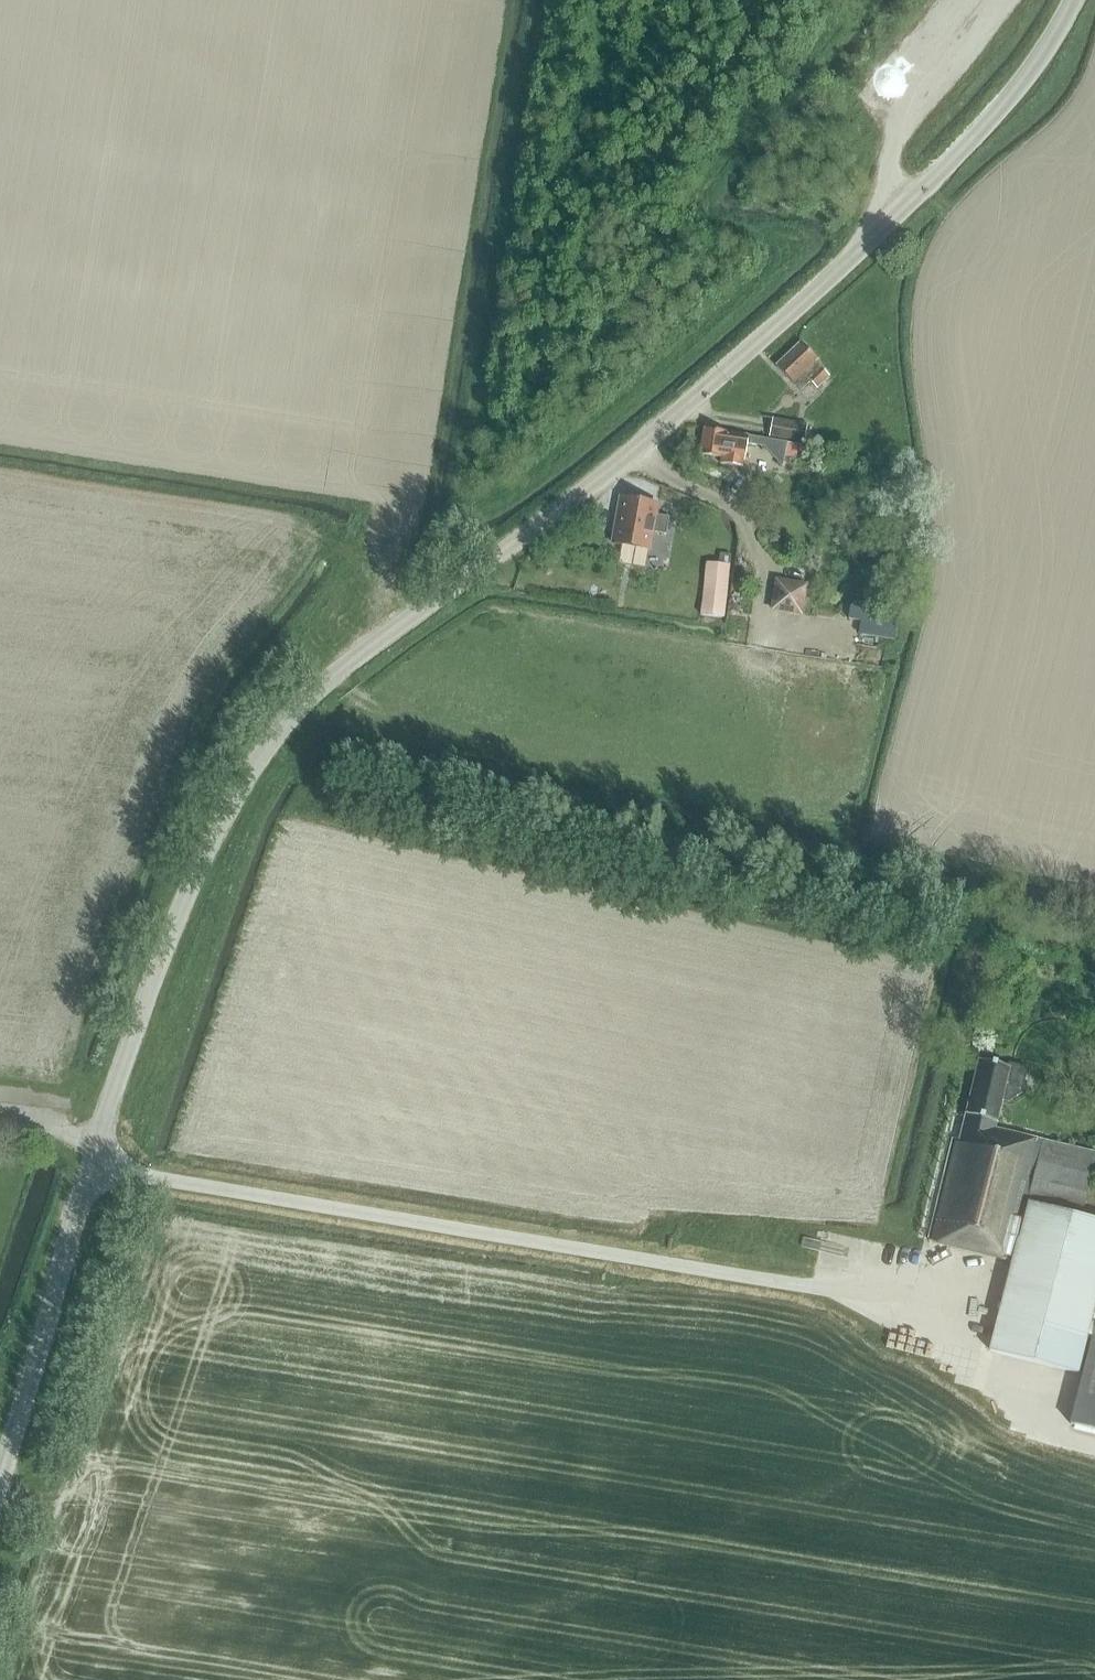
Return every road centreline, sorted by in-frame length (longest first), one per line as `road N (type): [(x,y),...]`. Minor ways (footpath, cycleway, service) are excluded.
road 1 (tertiary): [(0,1462),(88,1163),(180,901),(250,772),(349,666),(555,512),(888,225),(1022,83),(1071,0)]

